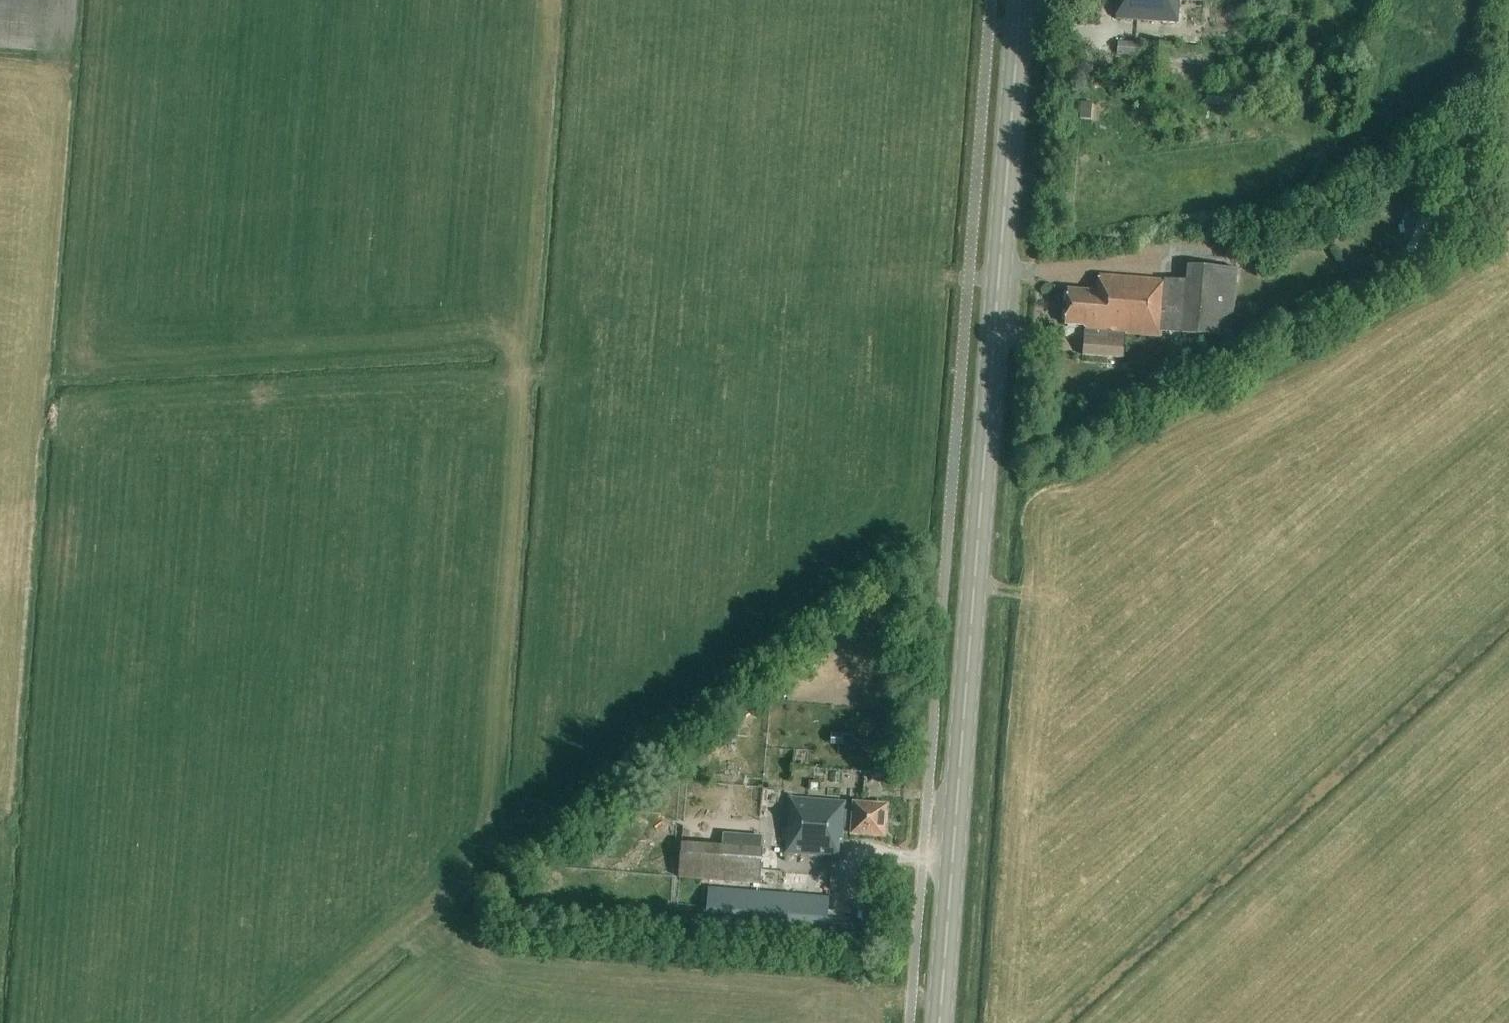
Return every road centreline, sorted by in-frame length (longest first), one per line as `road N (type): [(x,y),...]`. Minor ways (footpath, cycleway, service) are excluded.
road 1 (secondary): [(941,1022),(1022,0)]

